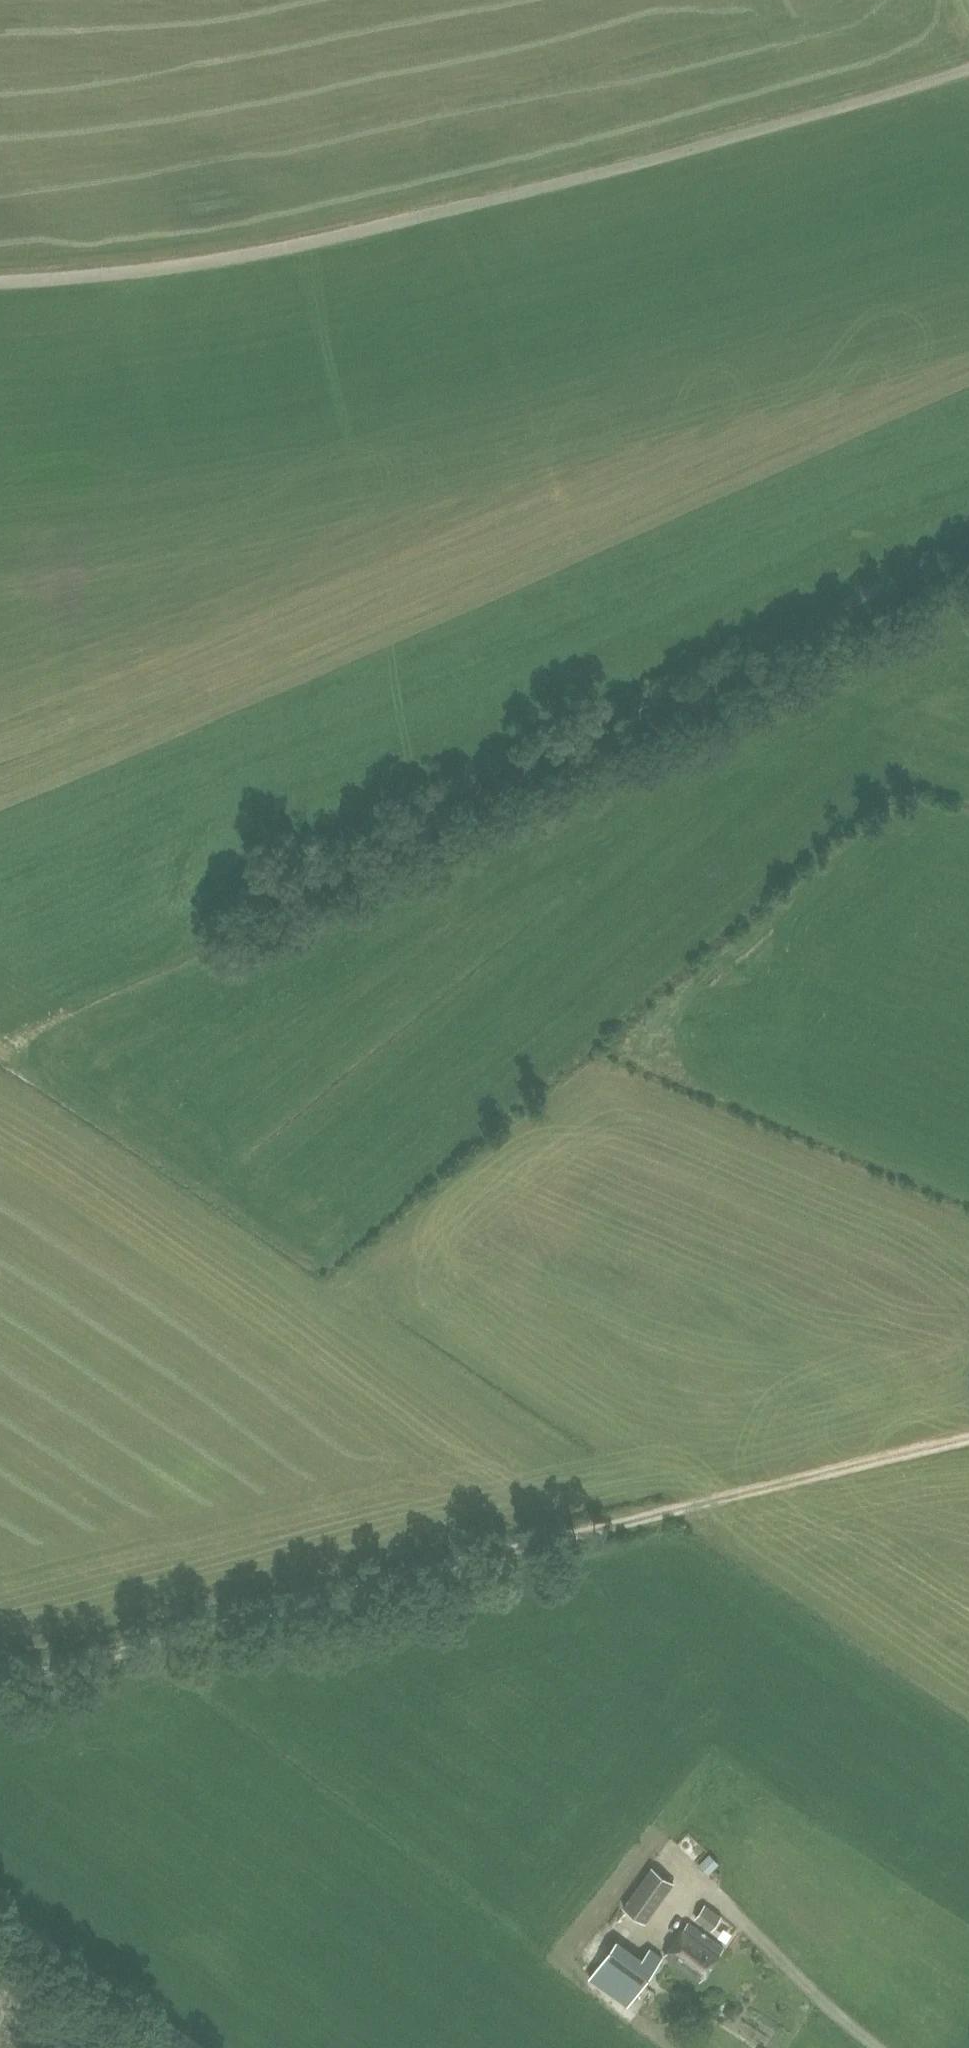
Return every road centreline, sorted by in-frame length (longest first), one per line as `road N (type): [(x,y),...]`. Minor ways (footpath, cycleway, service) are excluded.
road 1 (track): [(0,1688),(968,1437)]
road 2 (unclassified): [(968,65),(787,126),(374,225),(172,263),(0,279)]
road 3 (track): [(167,2047),(0,1934)]

